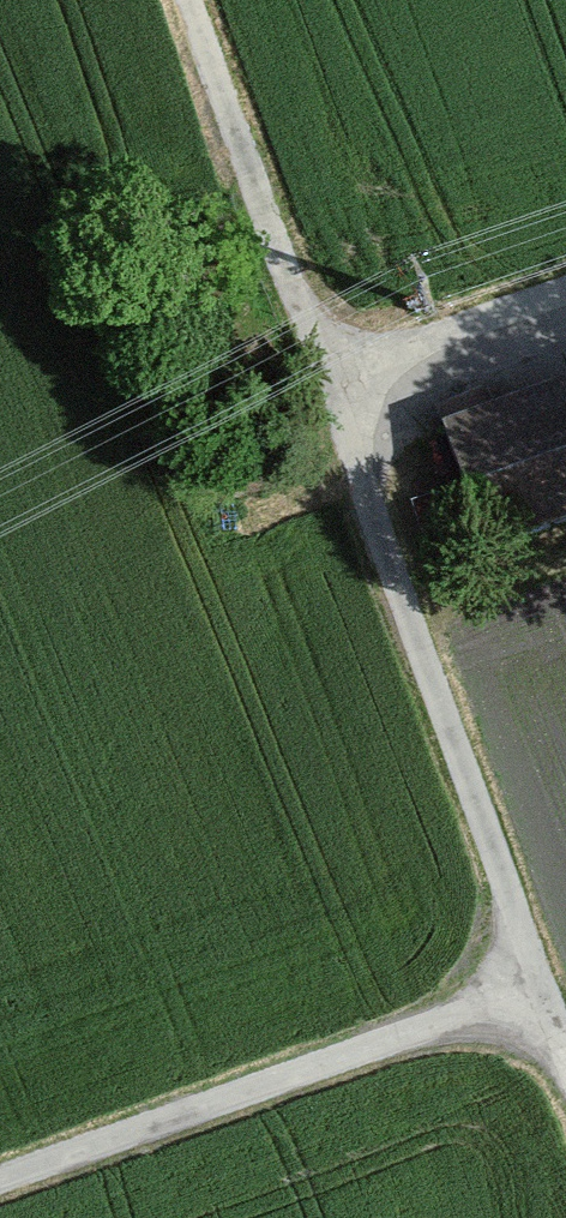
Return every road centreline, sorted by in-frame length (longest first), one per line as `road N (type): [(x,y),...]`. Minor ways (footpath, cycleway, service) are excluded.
road 1 (track): [(331,393),(565,1099)]
road 2 (track): [(528,994),(0,1183)]
road 3 (track): [(187,0),(331,393)]
road 4 (track): [(565,308),(331,393)]

